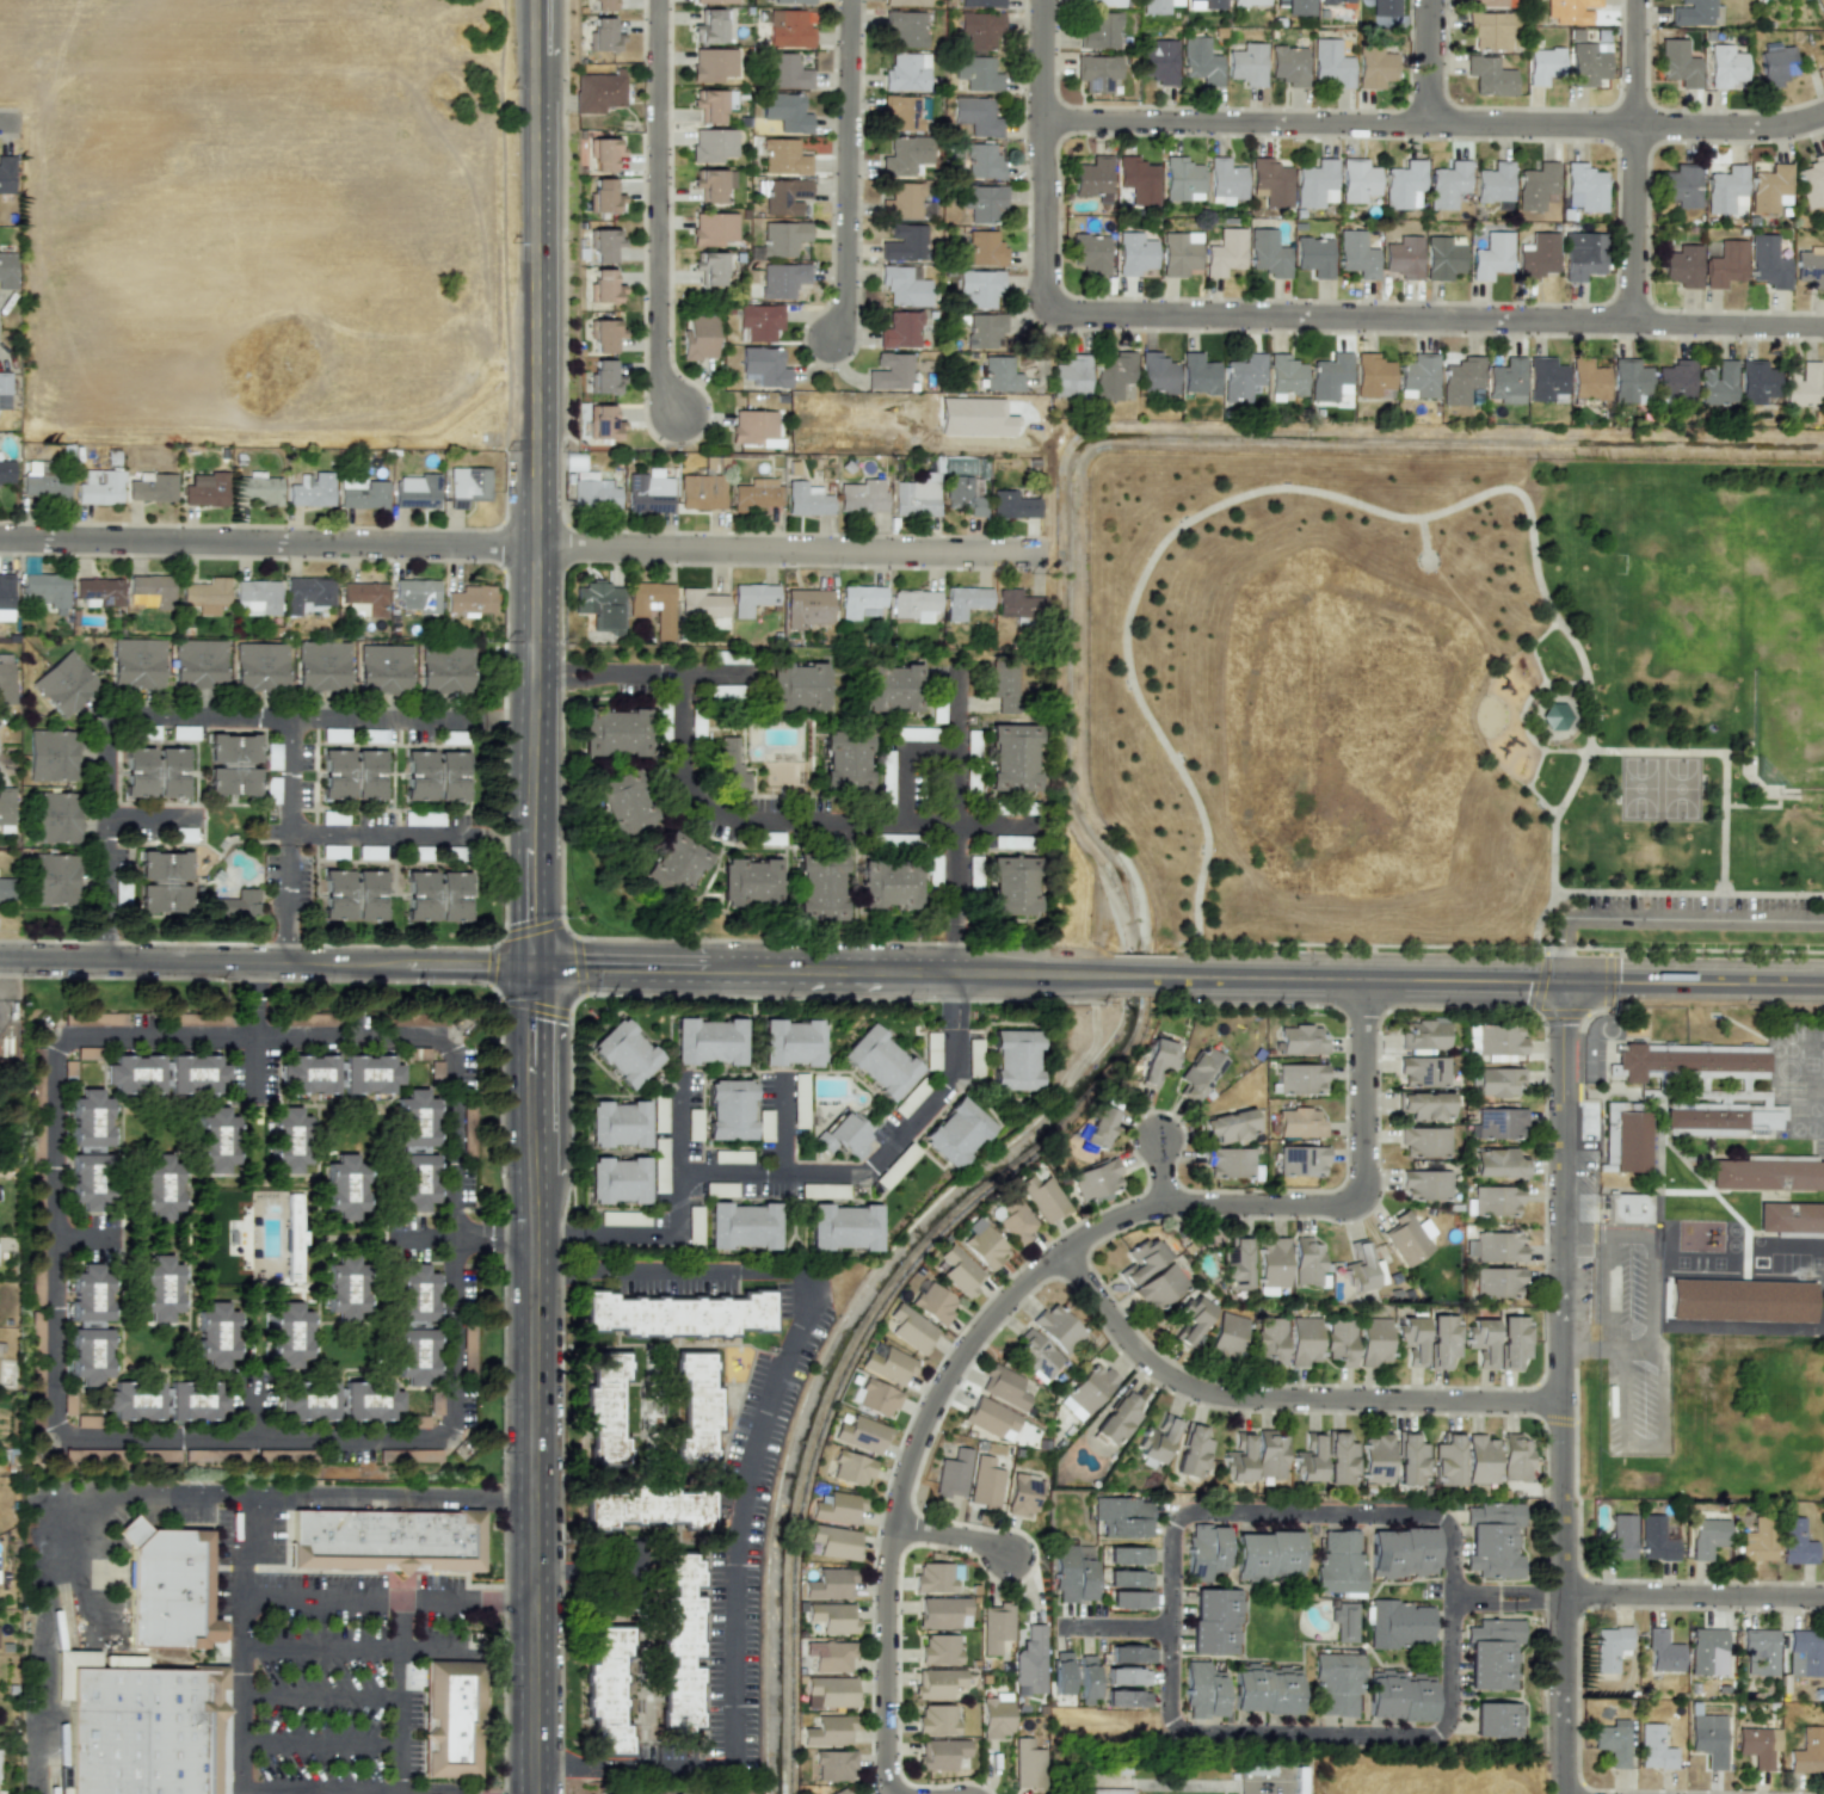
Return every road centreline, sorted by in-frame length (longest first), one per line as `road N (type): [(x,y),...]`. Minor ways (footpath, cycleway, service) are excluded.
road 1 (tertiary): [(537,967),(1823,984)]
road 2 (residential): [(1363,978),(1363,1207),(1164,1206),(1117,1217),(1061,1251),(1006,1299),(936,1393),(892,1527),(886,1793)]
road 3 (residential): [(1043,0),(1045,315),(1823,327)]
road 4 (residential): [(0,539),(1041,553)]
road 5 (residential): [(1455,1591),(1455,1541),(1438,1516),(1190,1512),(1176,1539),(1176,1721),(1195,1737),(1441,1736),(1450,1725),(1455,1591)]
road 6 (secondary): [(537,1793),(537,967)]
road 7 (residential): [(1563,1793),(1564,980)]
road 8 (residential): [(1823,114),(1760,129),(1041,119)]
road 9 (residential): [(1563,1405),(1246,1398),(1190,1386),(1132,1344),(1061,1251)]
road 10 (secondary): [(536,547),(535,0)]
road 11 (residential): [(659,0),(659,411),(678,411)]
road 12 (residential): [(109,961),(537,967)]
road 13 (secondary): [(537,967),(536,547)]
road 14 (residential): [(1823,1597),(1455,1591)]
road 15 (residential): [(848,0),(844,290),(828,338)]
road 16 (residential): [(1631,323),(1636,0)]
road 17 (residential): [(1429,0),(1428,125)]
road 18 (residential): [(892,1527),(974,1541),(1009,1558)]

